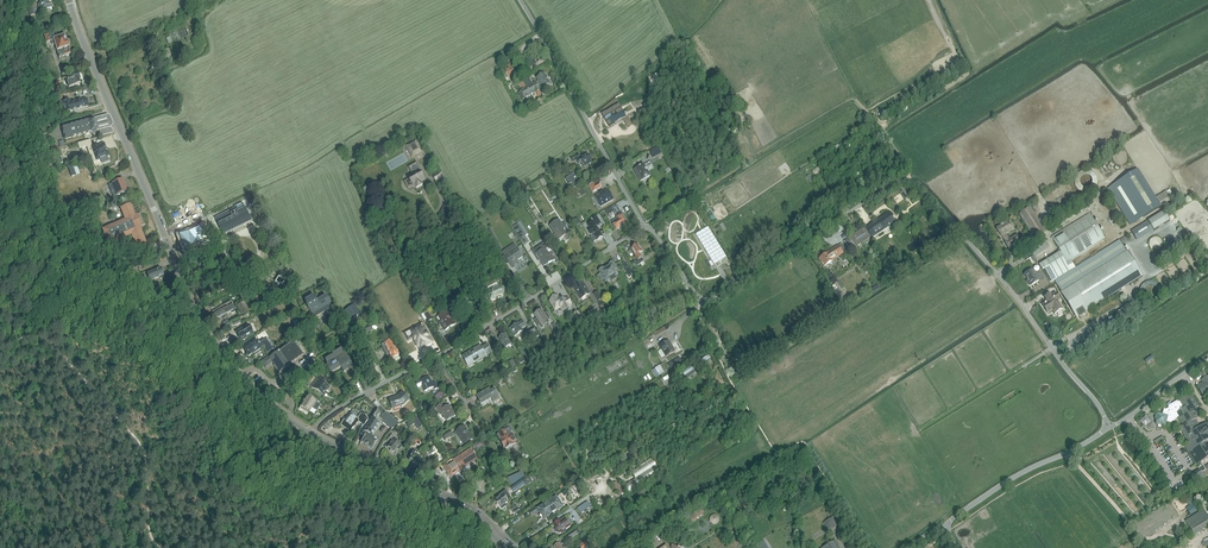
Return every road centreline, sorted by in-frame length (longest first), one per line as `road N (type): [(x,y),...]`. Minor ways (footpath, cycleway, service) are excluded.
road 1 (unclassified): [(1109,427),(1014,295),(912,182),(890,186),(709,300),(697,297),(644,226)]
road 2 (tertiary): [(311,434),(243,379),(202,326),(69,0)]
road 3 (track): [(909,181),(881,124),(853,99),(694,199)]
road 4 (track): [(864,126),(712,224),(695,199),(648,228)]
road 5 (unclassified): [(644,226),(520,0)]
road 6 (residential): [(644,226),(436,357)]
road 7 (tertiary): [(505,547),(457,508),(311,434)]
road 8 (unclassified): [(945,527),(1011,479),(1109,427)]
road 9 (track): [(611,547),(773,446)]
road 10 (residential): [(317,425),(436,357)]
road 11 (track): [(910,437),(1022,367)]
road 12 (unclassified): [(1109,427),(1207,357)]

